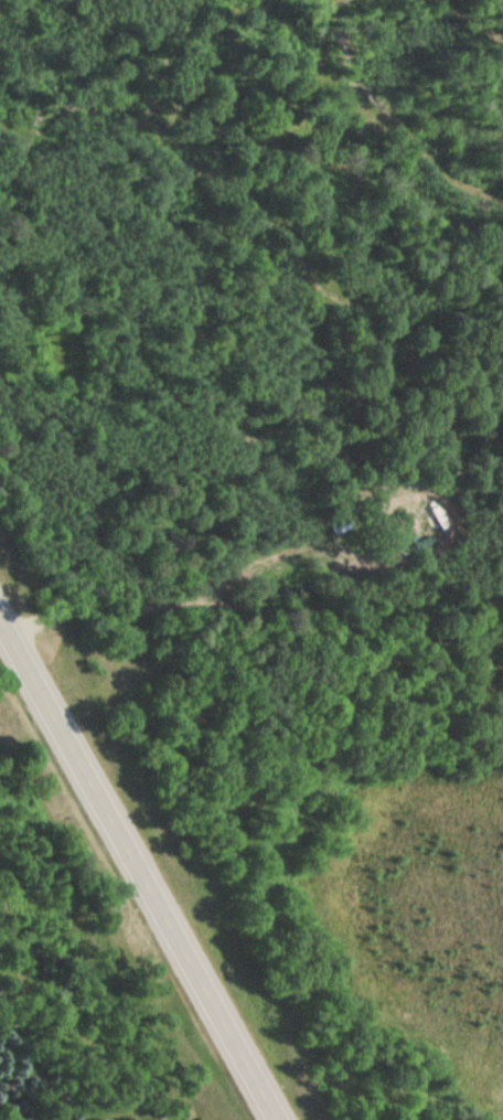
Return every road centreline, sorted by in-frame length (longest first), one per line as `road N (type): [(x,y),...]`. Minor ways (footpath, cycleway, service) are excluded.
road 1 (primary): [(282,1119),(0,617)]

